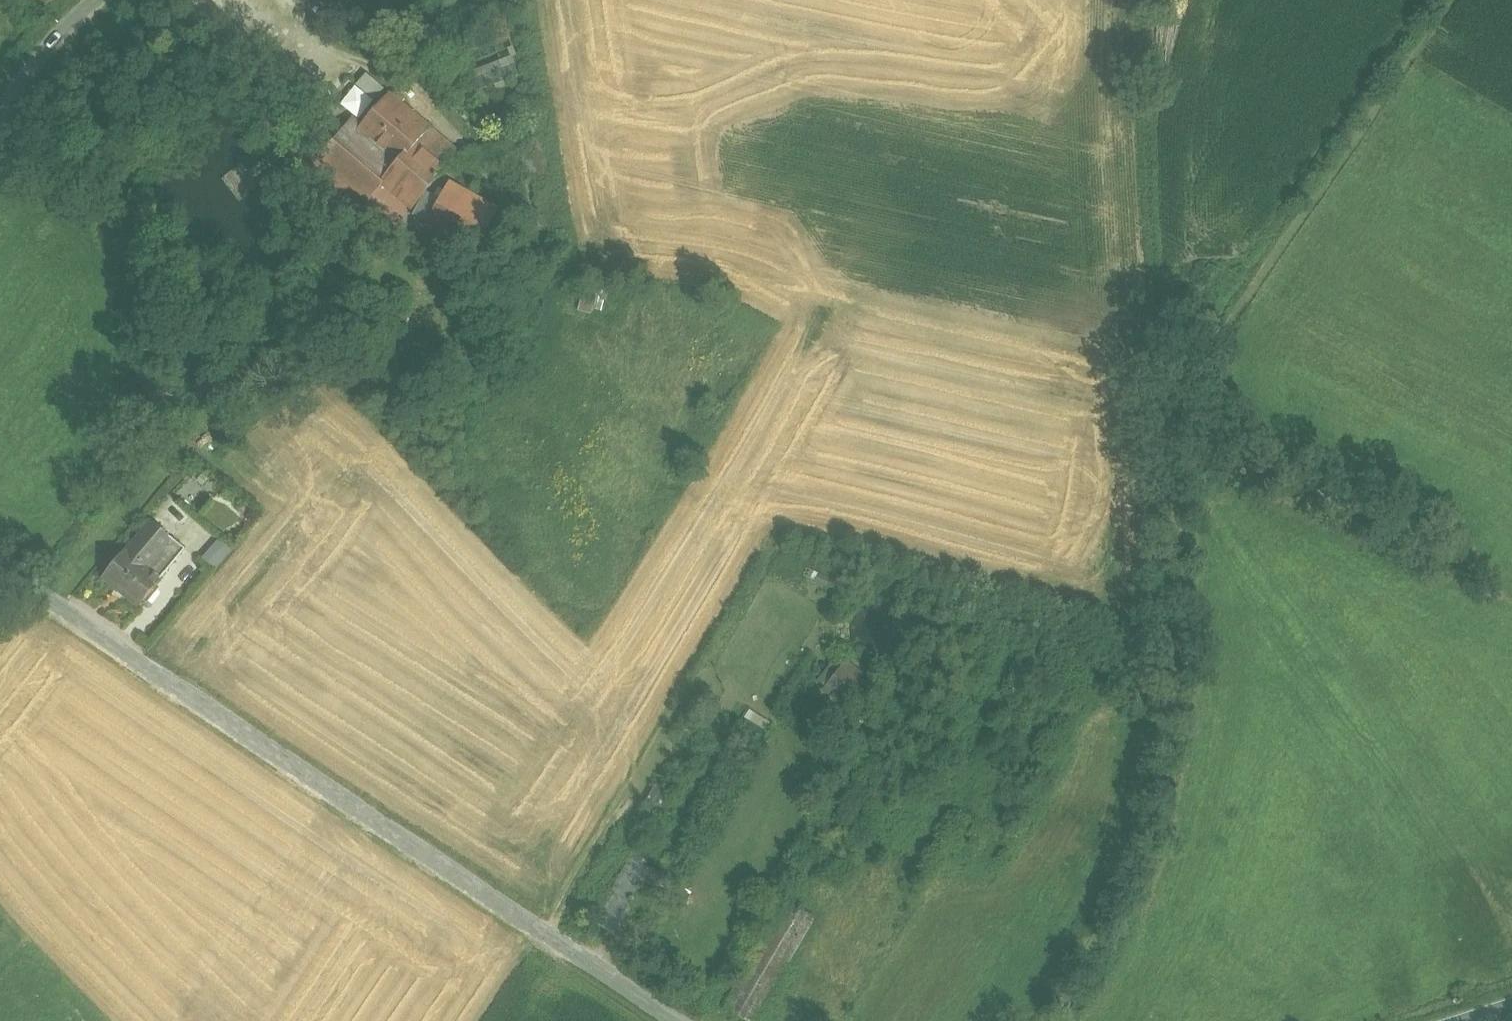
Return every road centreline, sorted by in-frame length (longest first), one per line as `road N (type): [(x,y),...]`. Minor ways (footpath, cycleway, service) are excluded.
road 1 (track): [(1049,1020),(1136,865),(1165,743),(1176,671),(1177,456),(1189,383),(1456,0)]
road 2 (unclassified): [(0,562),(677,1020)]
road 3 (track): [(51,597),(255,358),(303,316),(373,274),(424,220)]
road 4 (unclassified): [(0,120),(64,26),(97,0)]

